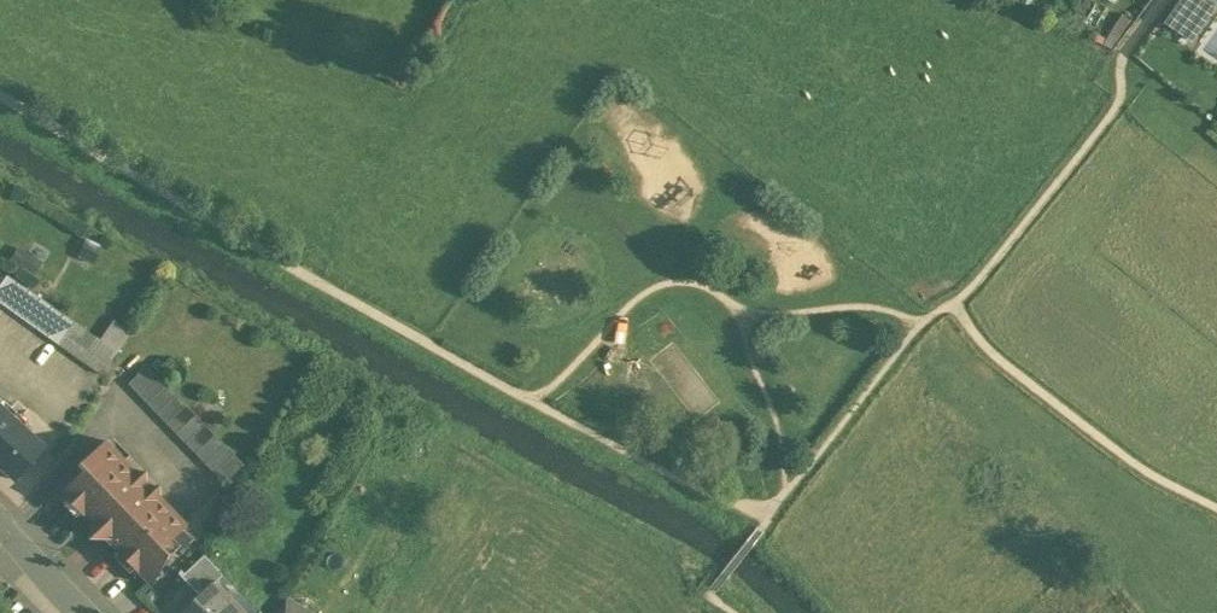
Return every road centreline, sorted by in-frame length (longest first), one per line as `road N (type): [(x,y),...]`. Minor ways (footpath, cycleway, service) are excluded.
road 1 (residential): [(0,523),(86,612)]

